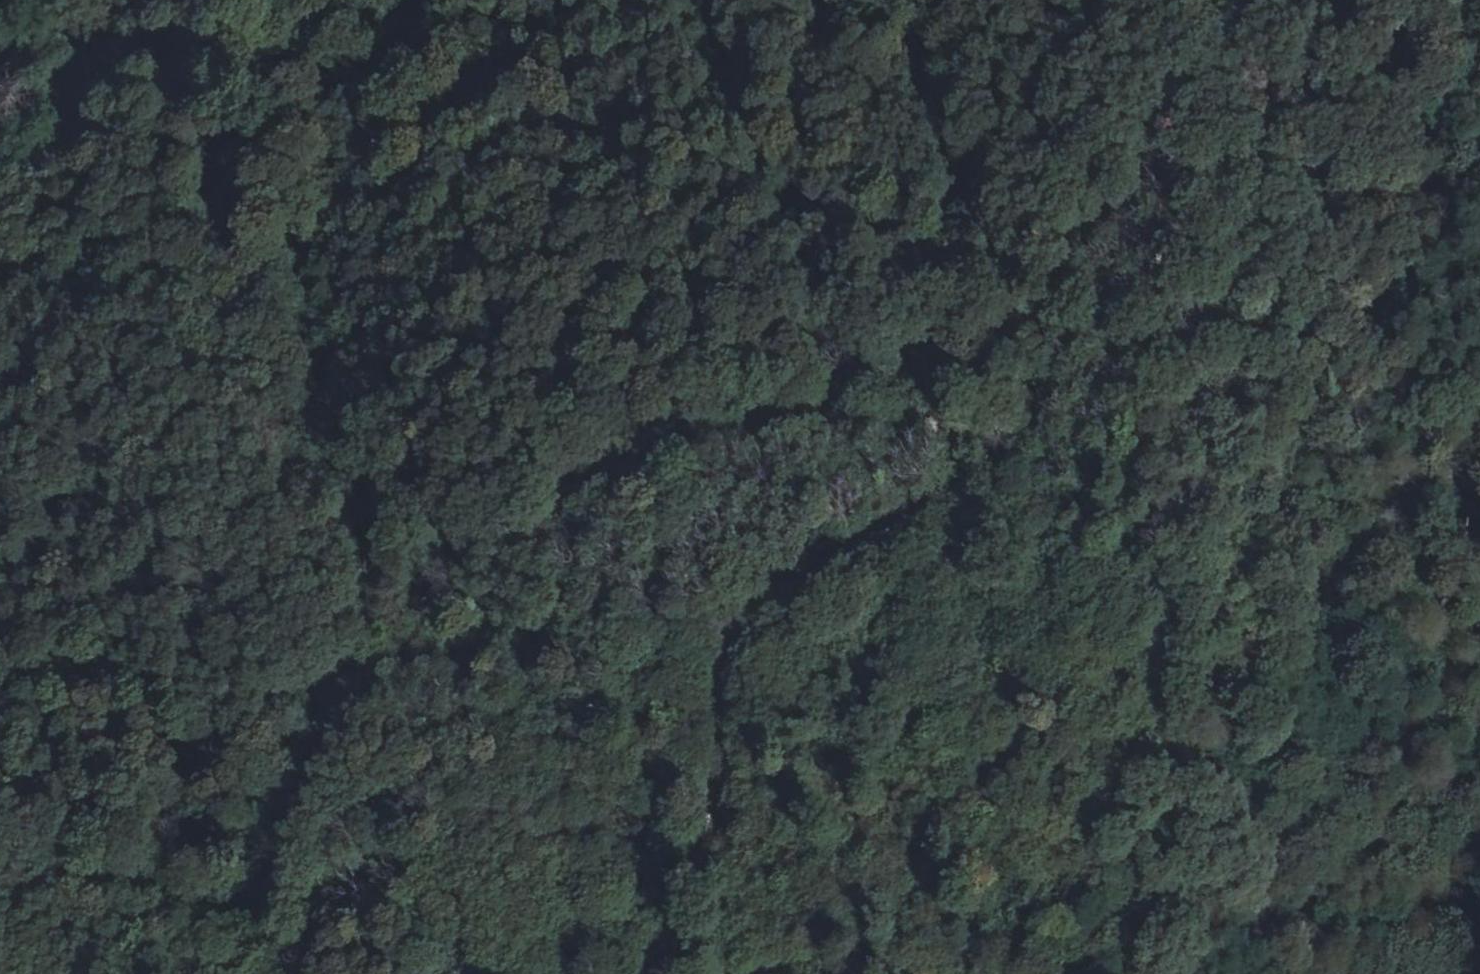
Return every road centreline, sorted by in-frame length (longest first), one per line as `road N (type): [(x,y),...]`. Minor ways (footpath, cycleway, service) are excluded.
road 1 (track): [(648,973),(712,833),(724,663),(748,617),(940,497),(954,456),(938,435),(737,440),(687,447),(599,479),(559,515),(476,642),(430,661),(370,668),(327,698),(285,865),(258,908),(231,916),(110,884),(60,884),(0,903)]
road 2 (track): [(201,0),(158,42),(0,43)]

